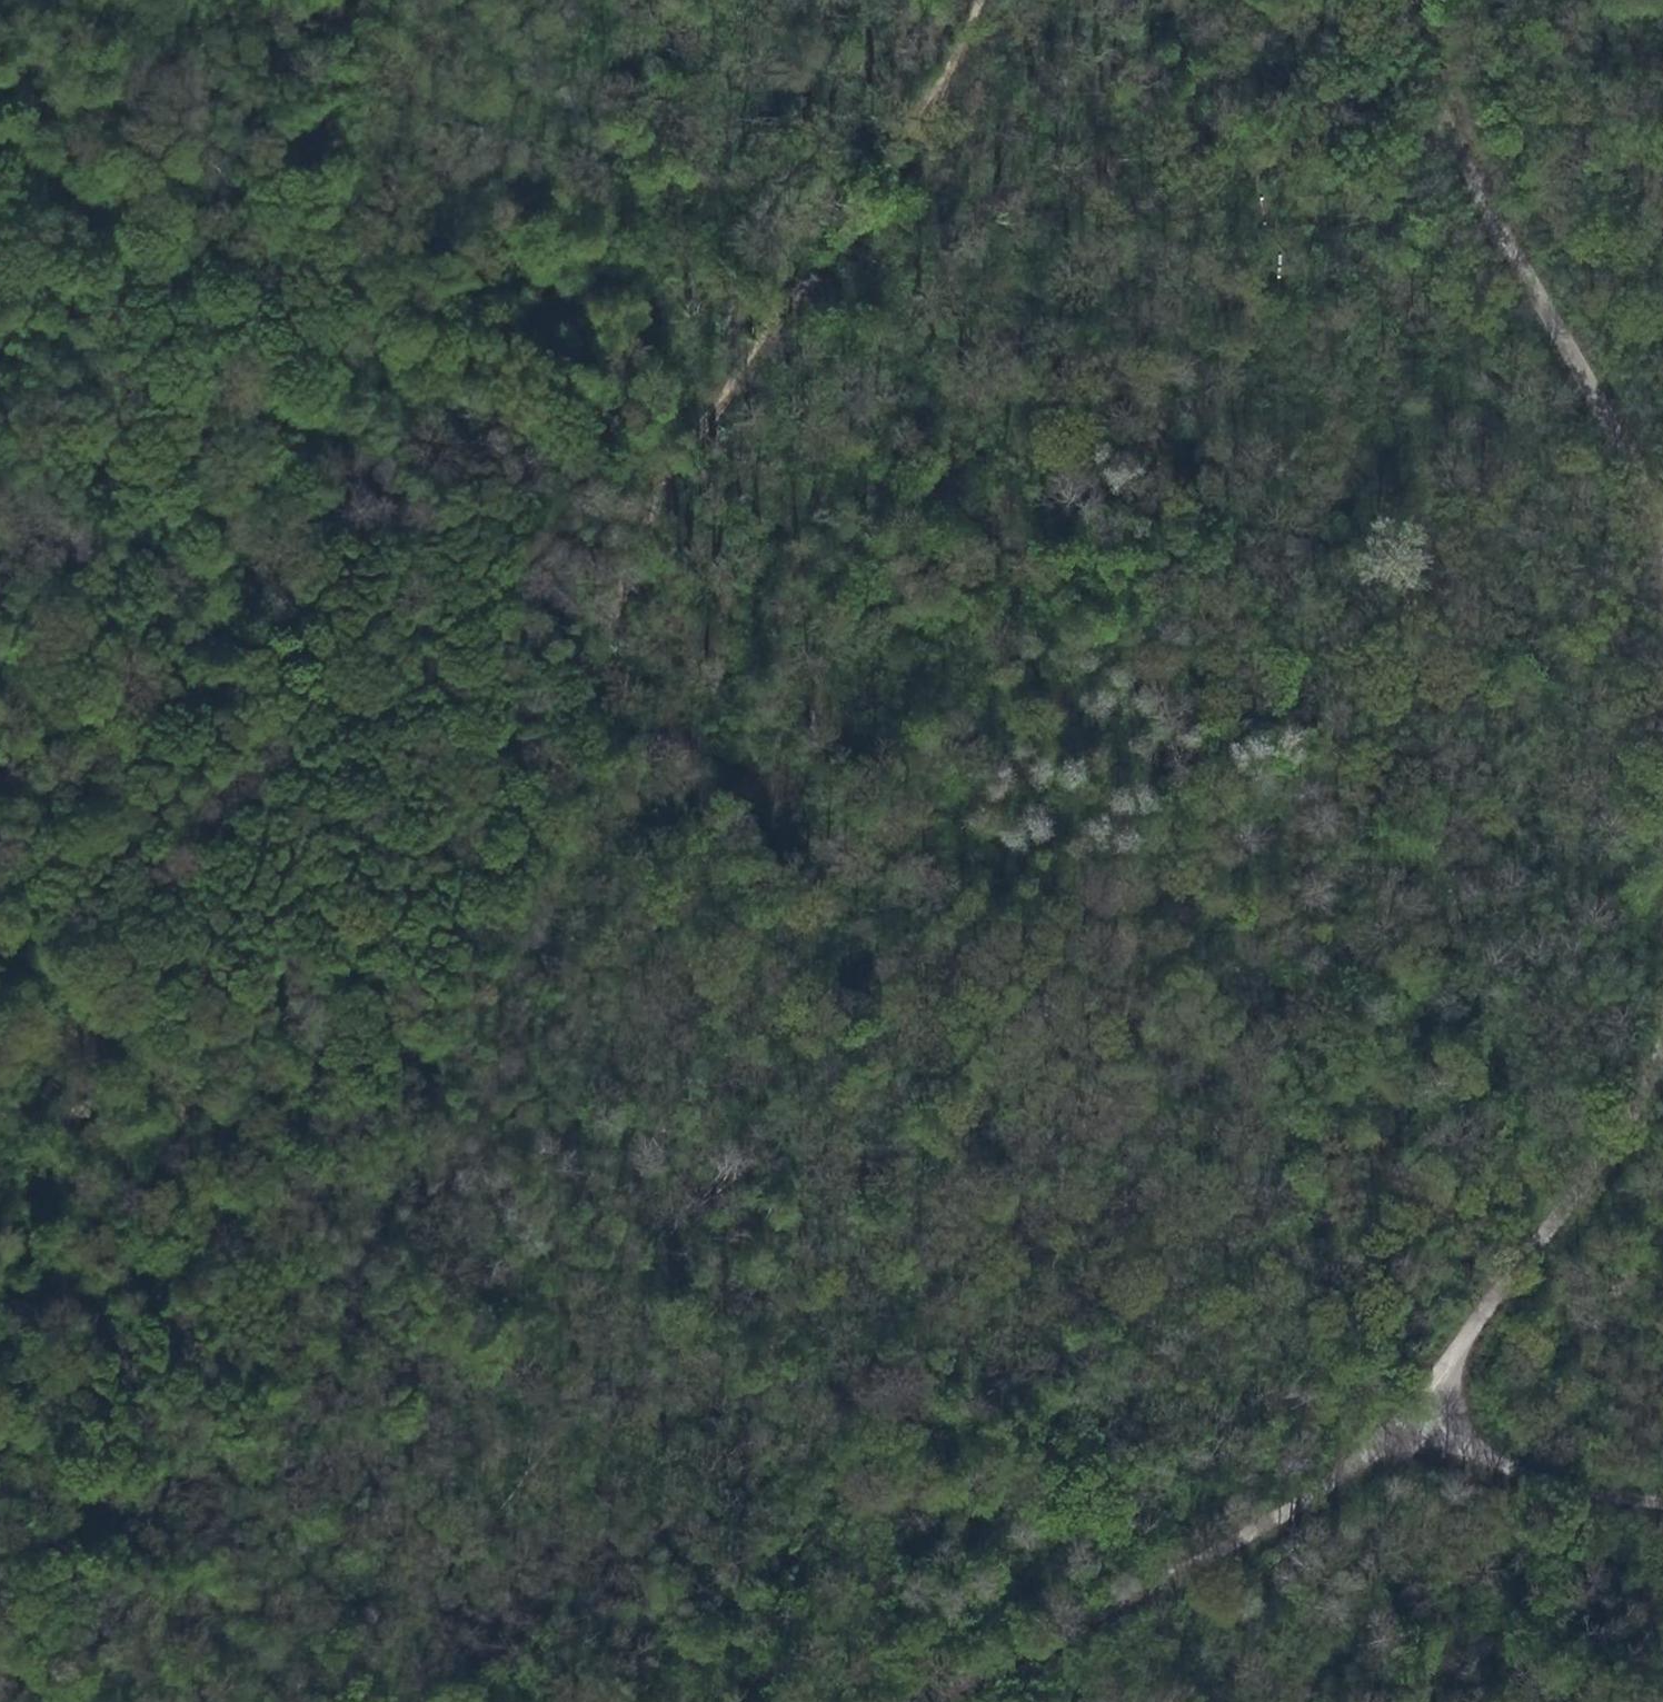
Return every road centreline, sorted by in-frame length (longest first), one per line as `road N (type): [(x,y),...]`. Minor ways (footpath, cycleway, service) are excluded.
road 1 (unclassified): [(925,1701),(1468,1404)]
road 2 (unclassified): [(1422,0),(1462,136),(1648,462),(1662,524)]
road 3 (unclassified): [(1662,1058),(1623,1134),(1473,1360),(1468,1404)]
road 4 (unclassified): [(1468,1404),(1489,1459),(1545,1481),(1662,1498)]

